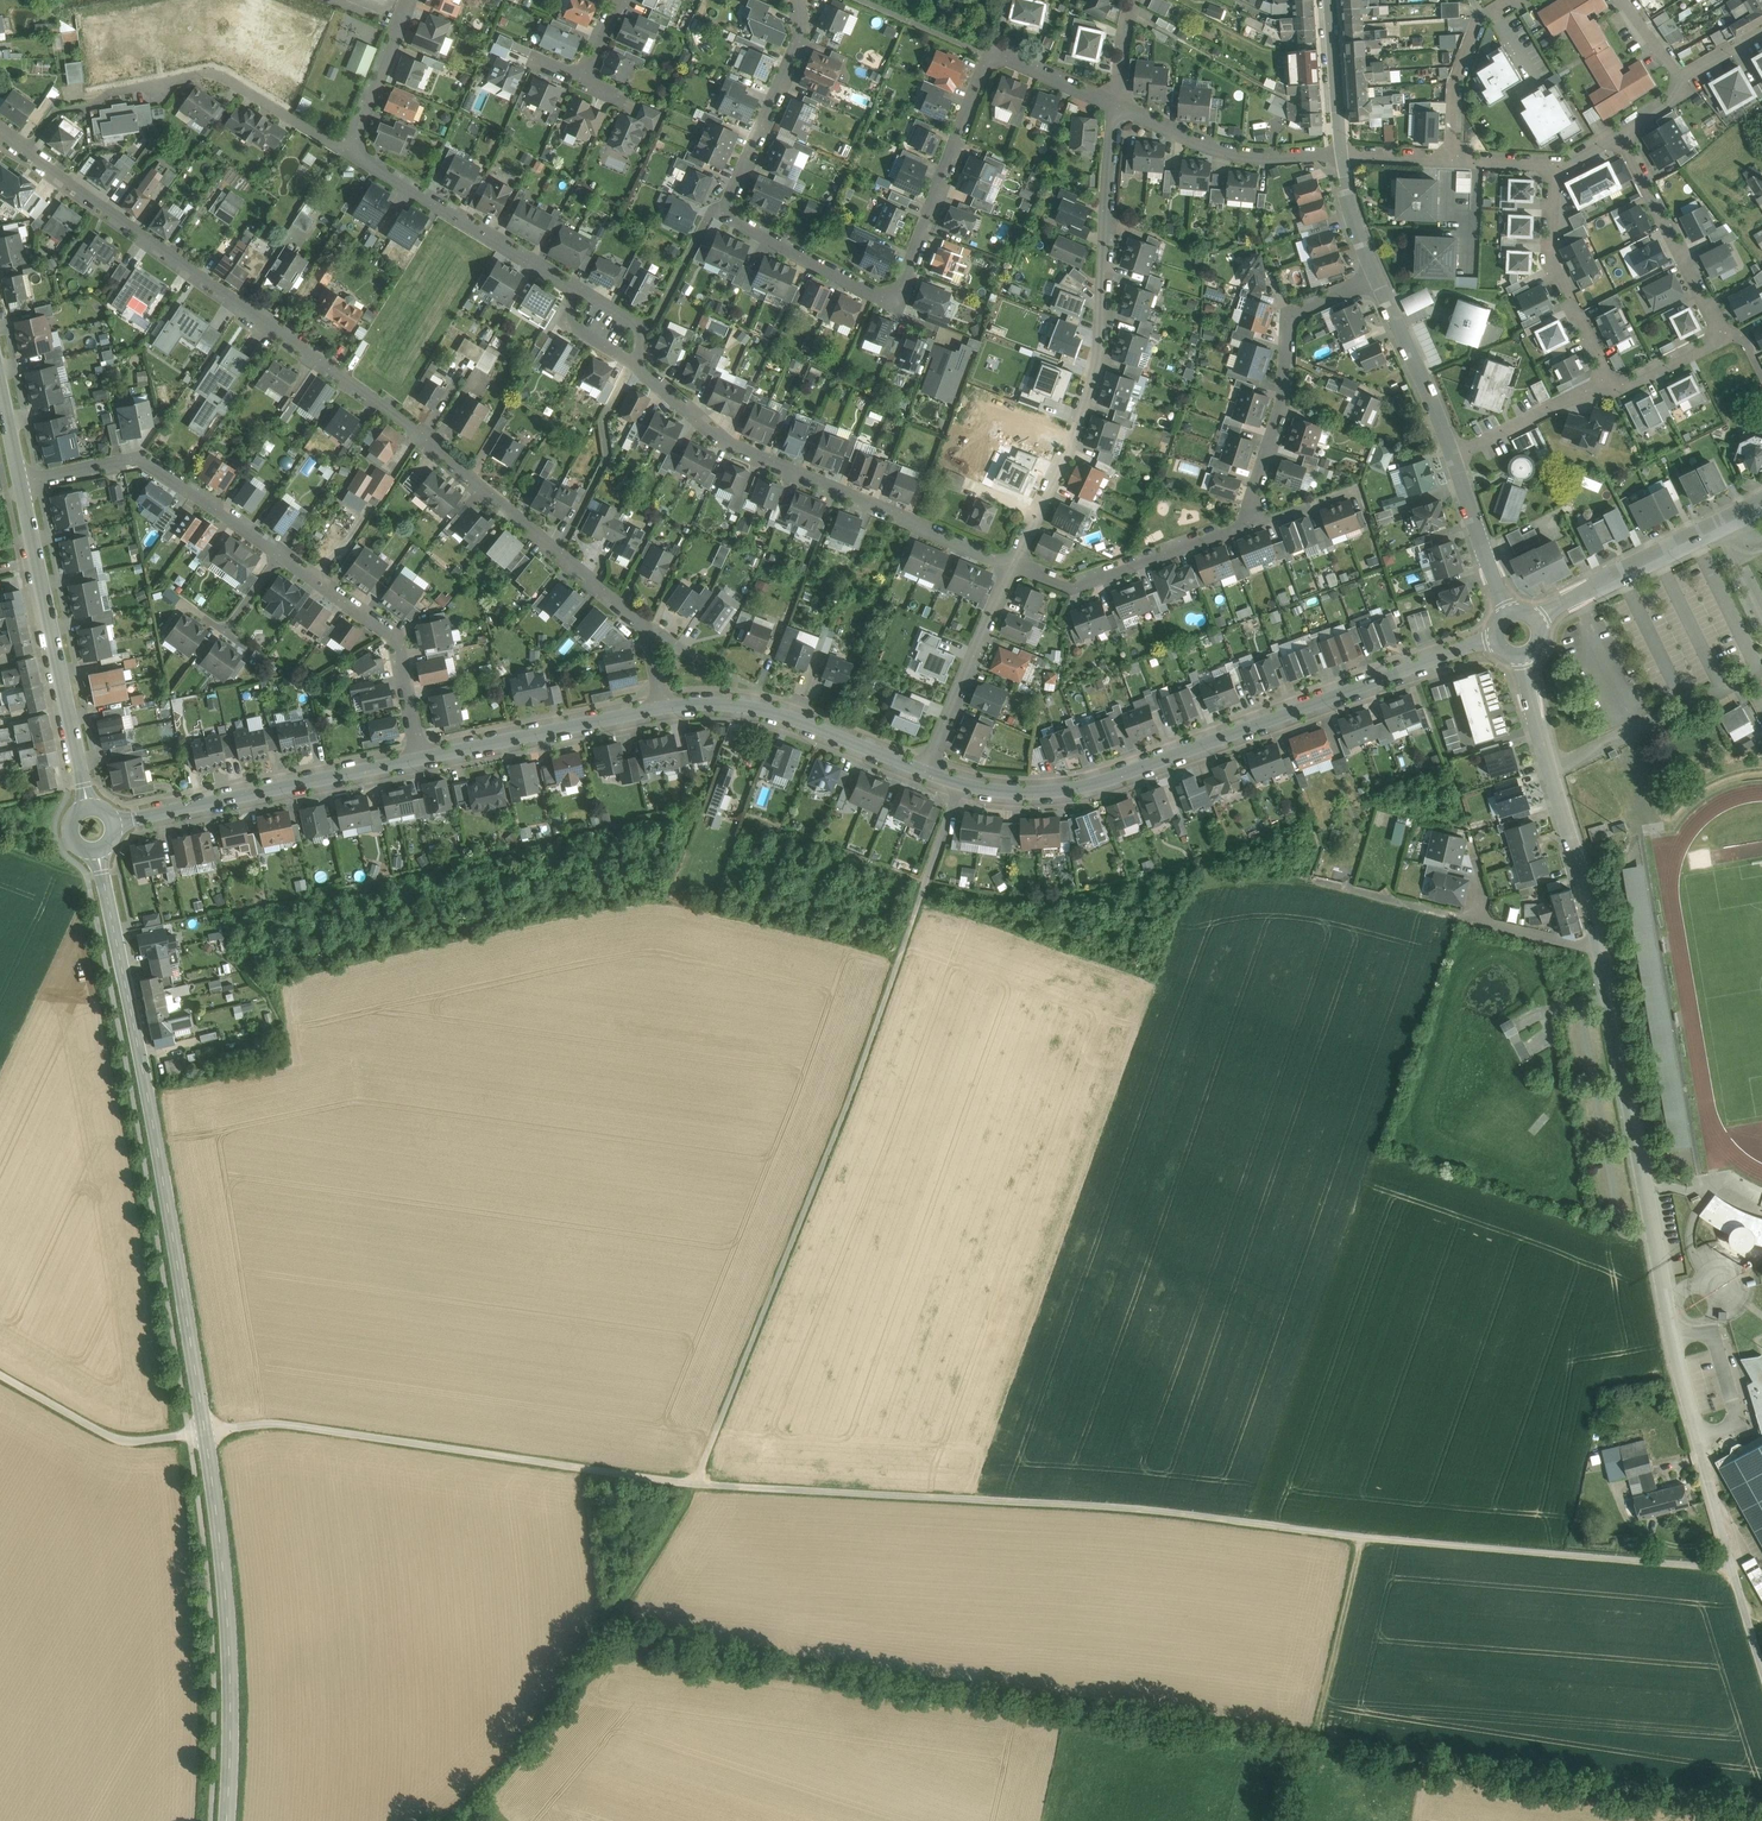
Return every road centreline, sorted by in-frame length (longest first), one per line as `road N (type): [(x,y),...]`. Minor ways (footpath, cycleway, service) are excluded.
road 1 (track): [(1731,1567),(1138,1509),(700,1483),(273,1423),(205,1434)]
road 2 (tertiary): [(98,855),(205,1434),(226,1632),(225,1820)]
road 3 (residential): [(665,708),(645,622),(392,410),(0,130)]
road 4 (track): [(700,1483),(885,1004),(955,798)]
road 5 (residential): [(1606,952),(1673,1330),(1761,1665)]
road 6 (residential): [(797,0),(801,26),(725,214),(896,313),(993,58)]
road 7 (residential): [(931,774),(1008,792),(1111,781),(1498,644)]
road 8 (residential): [(1379,279),(1290,314),(1289,398),(1254,523),(1092,582),(1069,585),(1016,567)]
road 9 (residential): [(1016,567),(1072,453),(1103,335),(1115,108)]
road 10 (residential): [(1016,567),(722,441),(643,370)]
road 11 (residential): [(1610,389),(1724,336),(1620,131)]
road 12 (tertiary): [(20,482),(86,800)]
road 13 (residential): [(58,111),(217,74),(347,152)]
road 14 (residential): [(120,823),(425,759)]
road 15 (residential): [(1523,660),(1606,952)]
road 16 (residential): [(1606,952),(1314,880)]
road 17 (residential): [(20,482),(135,459),(154,465),(281,554)]
road 18 (residential): [(665,708),(766,709),(931,774)]
road 19 (residential): [(281,554),(399,637),(425,759)]
road 20 (residential): [(347,152),(569,282)]
road 21 (residential): [(1538,624),(1761,505)]
road 22 (residential): [(425,759),(665,708)]
road 23 (residential): [(1553,163),(1553,269),(1610,389)]
road 24 (residential): [(1115,108),(1255,158),(1342,152)]
road 25 (track): [(1360,1537),(1311,1759)]
road 26 (residential): [(931,774),(1016,567)]
road 27 (track): [(0,1370),(113,1436),(205,1434)]
road 28 (residential): [(1553,163),(1342,152)]
road 29 (residential): [(1379,279),(1457,458)]
road 30 (residential): [(1610,389),(1572,398),(1457,458)]
road 31 (residential): [(1457,458),(1510,617)]
road 32 (residential): [(411,0),(347,152)]
road 33 (residential): [(1329,0),(1342,152)]
road 34 (residential): [(1342,152),(1379,279)]
road 35 (residential): [(993,58),(1115,108)]
road 36 (residential): [(569,282),(642,329),(643,370)]
road 37 (residential): [(569,282),(573,328),(643,370)]

